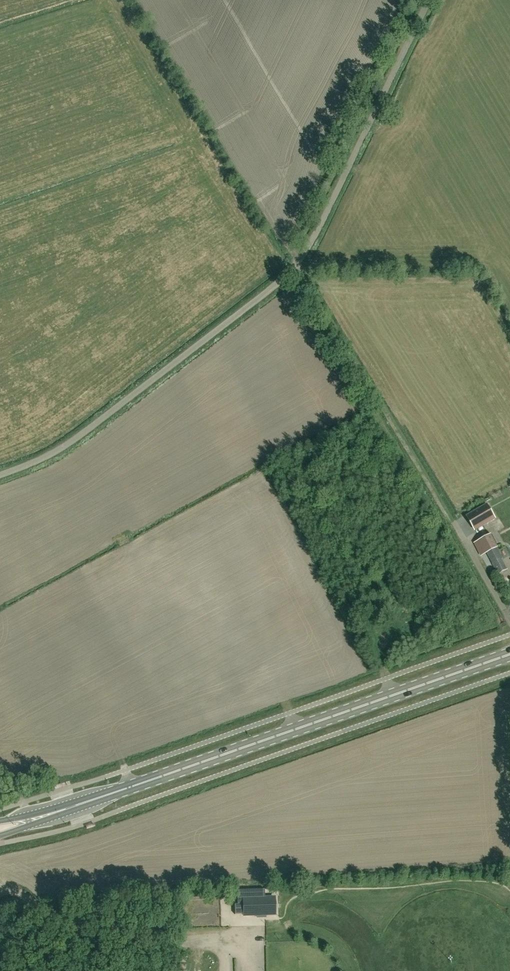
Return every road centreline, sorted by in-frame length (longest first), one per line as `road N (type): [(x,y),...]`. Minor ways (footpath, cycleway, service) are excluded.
road 1 (unclassified): [(0,476),(73,440),(296,266),(427,0)]
road 2 (primary): [(65,809),(509,654)]

